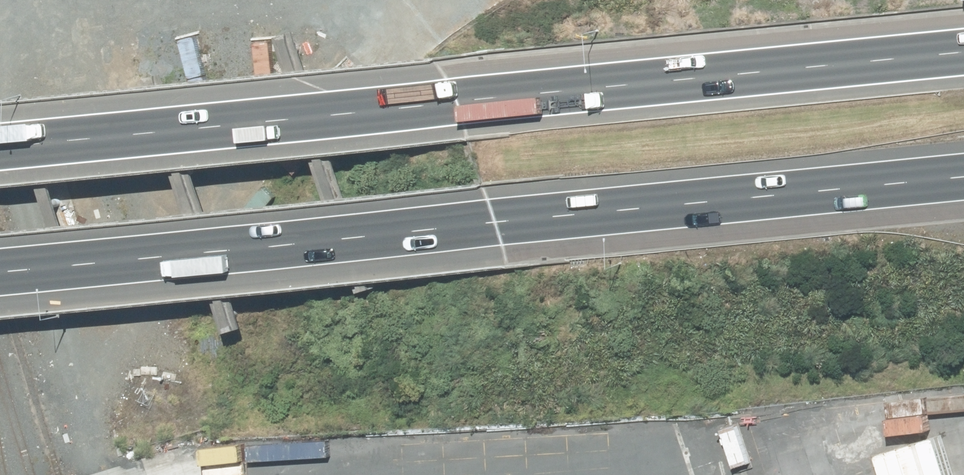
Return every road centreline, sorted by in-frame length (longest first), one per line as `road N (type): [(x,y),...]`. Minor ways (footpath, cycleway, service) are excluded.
road 1 (motorway): [(0,146),(963,53)]
road 2 (motorway): [(963,176),(0,266)]

